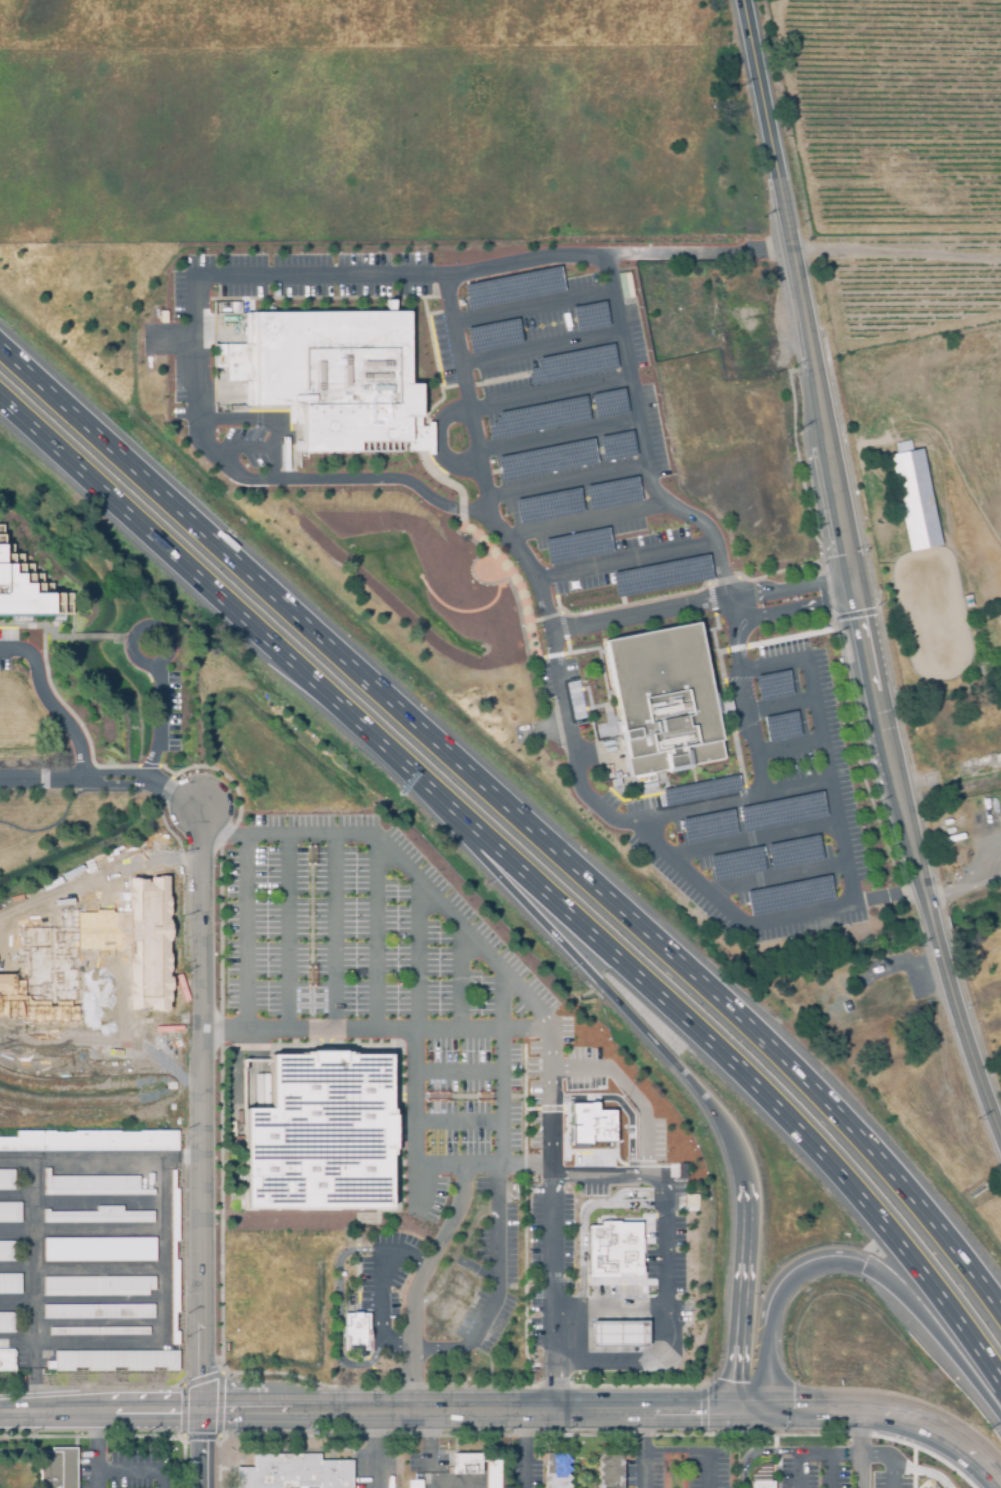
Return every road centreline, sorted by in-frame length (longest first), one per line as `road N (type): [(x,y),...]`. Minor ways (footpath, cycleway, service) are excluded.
road 1 (motorway): [(1000,1308),(847,1117),(776,1046),(0,345)]
road 2 (residential): [(206,1487),(206,810),(146,780),(0,780)]
road 3 (motorway): [(454,813),(809,1142),(929,1281),(1000,1383)]
road 4 (tertiary): [(0,1412),(639,1410)]
road 5 (secondary): [(859,578),(745,0)]
road 6 (secondary): [(1000,1132),(927,890),(863,599)]
road 7 (motorway): [(454,813),(713,1103),(731,1130),(748,1189)]
road 8 (motorway): [(190,573),(454,813)]
road 9 (motorway): [(0,400),(190,573)]
road 10 (motorway): [(748,1189),(743,1383),(751,1410)]
road 11 (motorway): [(865,1260),(912,1293),(1000,1407)]
road 12 (secondary): [(1000,1481),(950,1437),(864,1415)]
road 13 (motorway): [(767,1324),(775,1293),(809,1261),(865,1260)]

